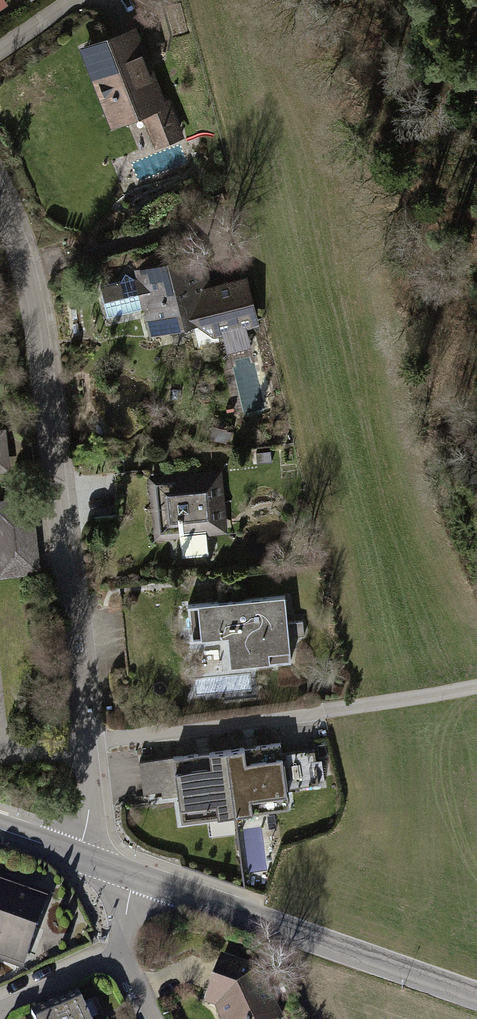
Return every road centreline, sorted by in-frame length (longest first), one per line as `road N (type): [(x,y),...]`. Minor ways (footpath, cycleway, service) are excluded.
road 1 (residential): [(0,206),(36,325),(86,742)]
road 2 (residential): [(86,742),(476,686)]
road 3 (residential): [(138,876),(476,996)]
road 4 (residential): [(119,954),(0,1012)]

